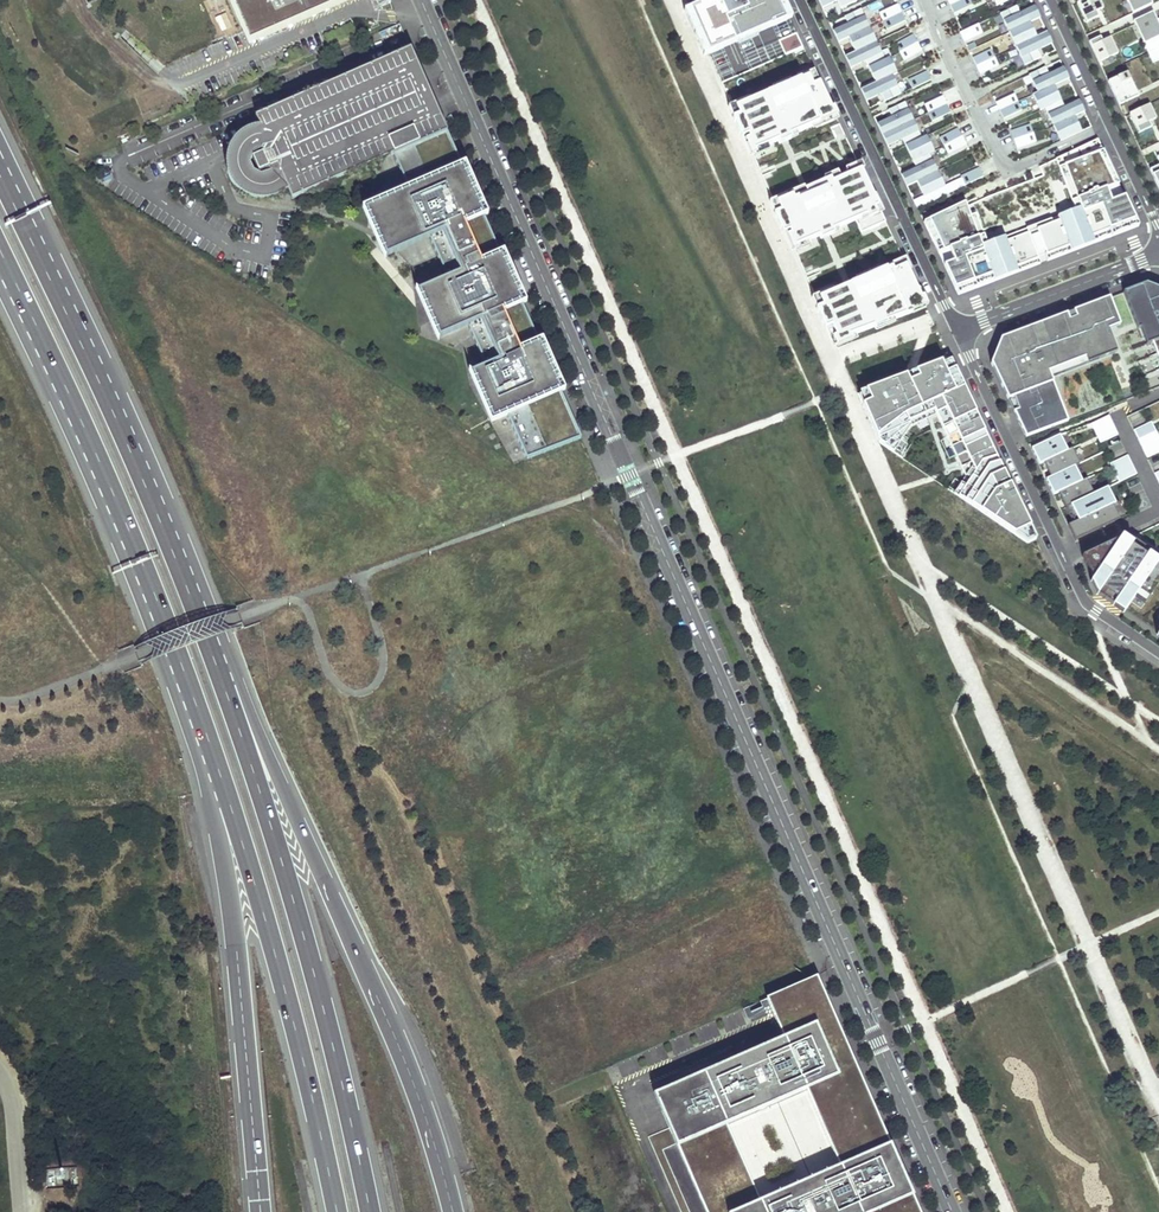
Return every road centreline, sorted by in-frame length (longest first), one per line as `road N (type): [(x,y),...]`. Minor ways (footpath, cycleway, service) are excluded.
road 1 (residential): [(421,0),(951,1211)]
road 2 (trunk): [(451,1211),(398,1045),(239,685),(217,660)]
road 3 (trunk): [(0,253),(99,462),(219,789)]
road 4 (trunk): [(370,1211),(286,875),(217,660)]
road 5 (trunk): [(217,660),(134,447),(0,165)]
road 6 (trunk): [(219,789),(290,1012),(337,1211)]
road 7 (trunk): [(219,789),(213,810),(237,951),(258,1211)]
road 8 (residential): [(1158,652),(1088,604),(958,330)]
road 9 (residential): [(958,330),(801,0)]
road 10 (residential): [(1110,128),(1009,172),(927,0)]
road 11 (residential): [(958,330),(1158,253)]
road 12 (residential): [(1051,0),(1110,128)]

